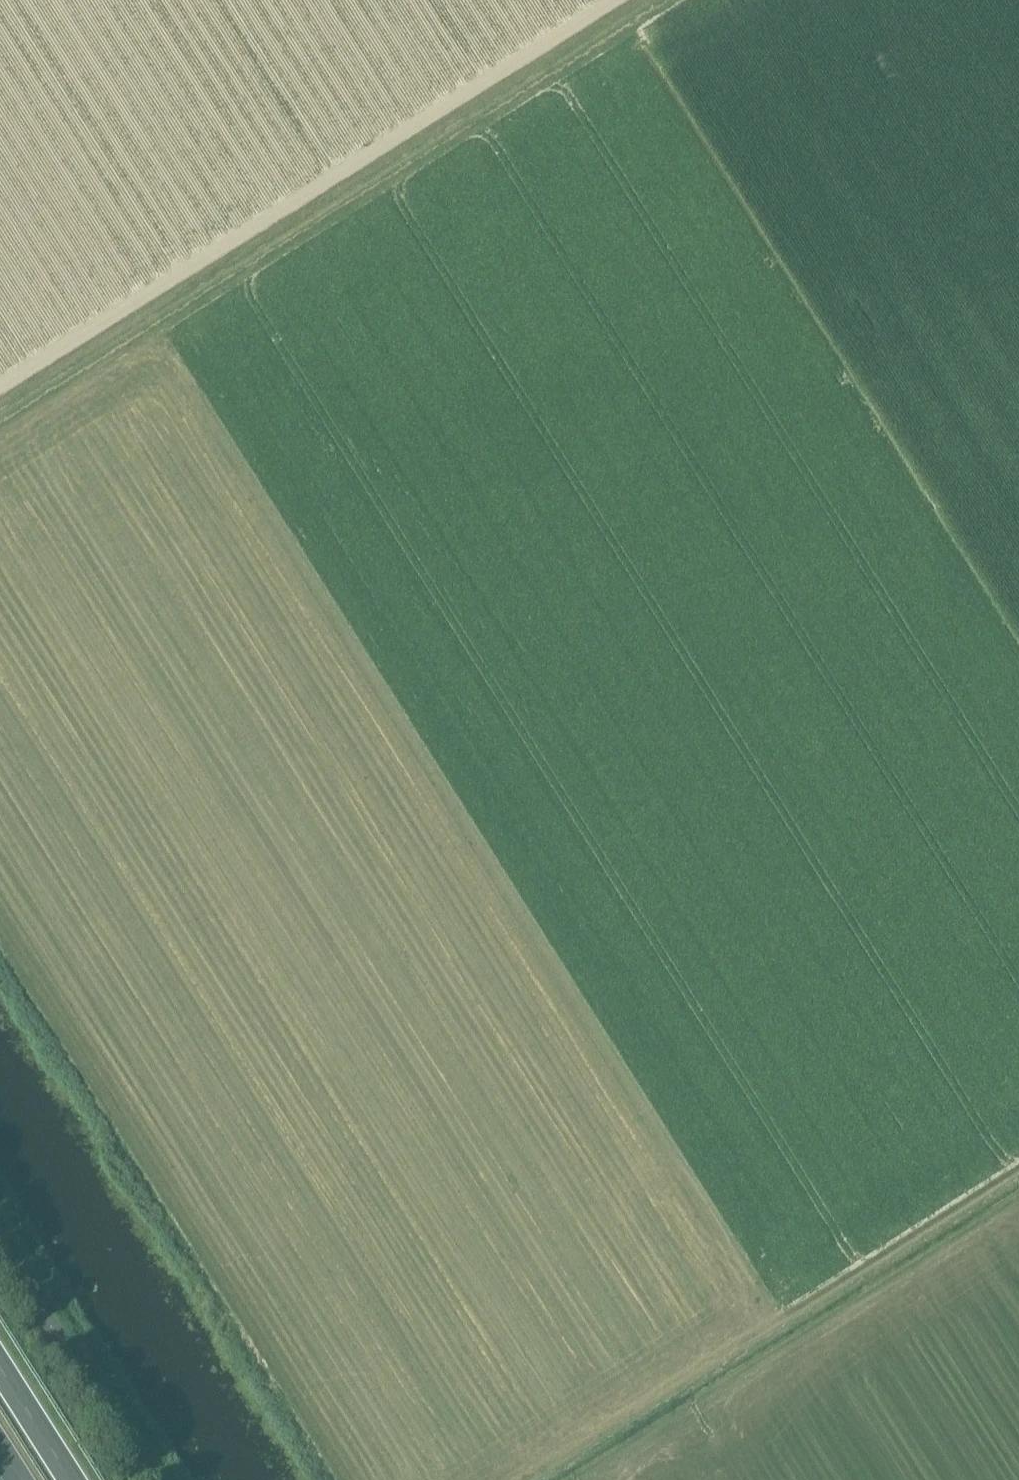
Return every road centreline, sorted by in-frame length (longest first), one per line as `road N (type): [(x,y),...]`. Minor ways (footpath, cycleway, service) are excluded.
road 1 (trunk): [(71,1479),(0,1368)]

